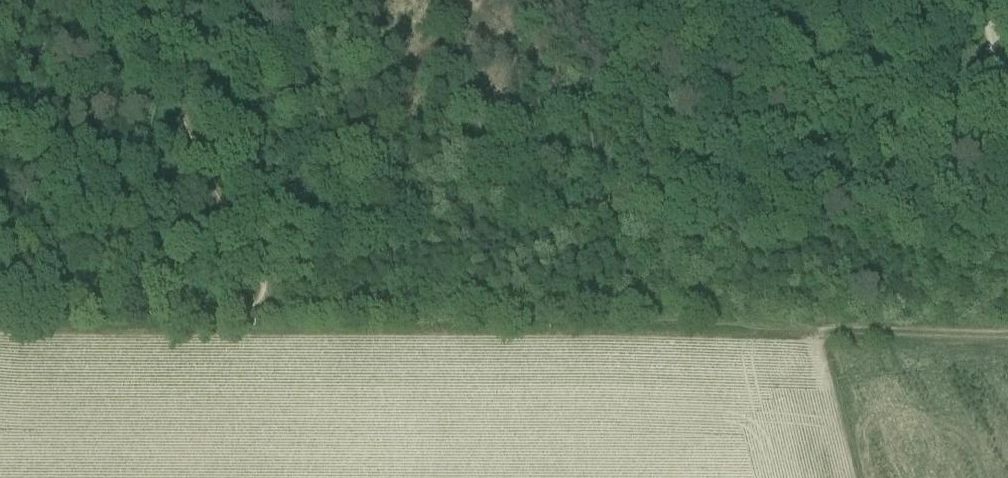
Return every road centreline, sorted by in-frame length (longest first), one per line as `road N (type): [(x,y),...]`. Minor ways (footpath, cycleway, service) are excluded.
road 1 (track): [(1007,328),(256,313)]
road 2 (track): [(0,287),(256,313)]

